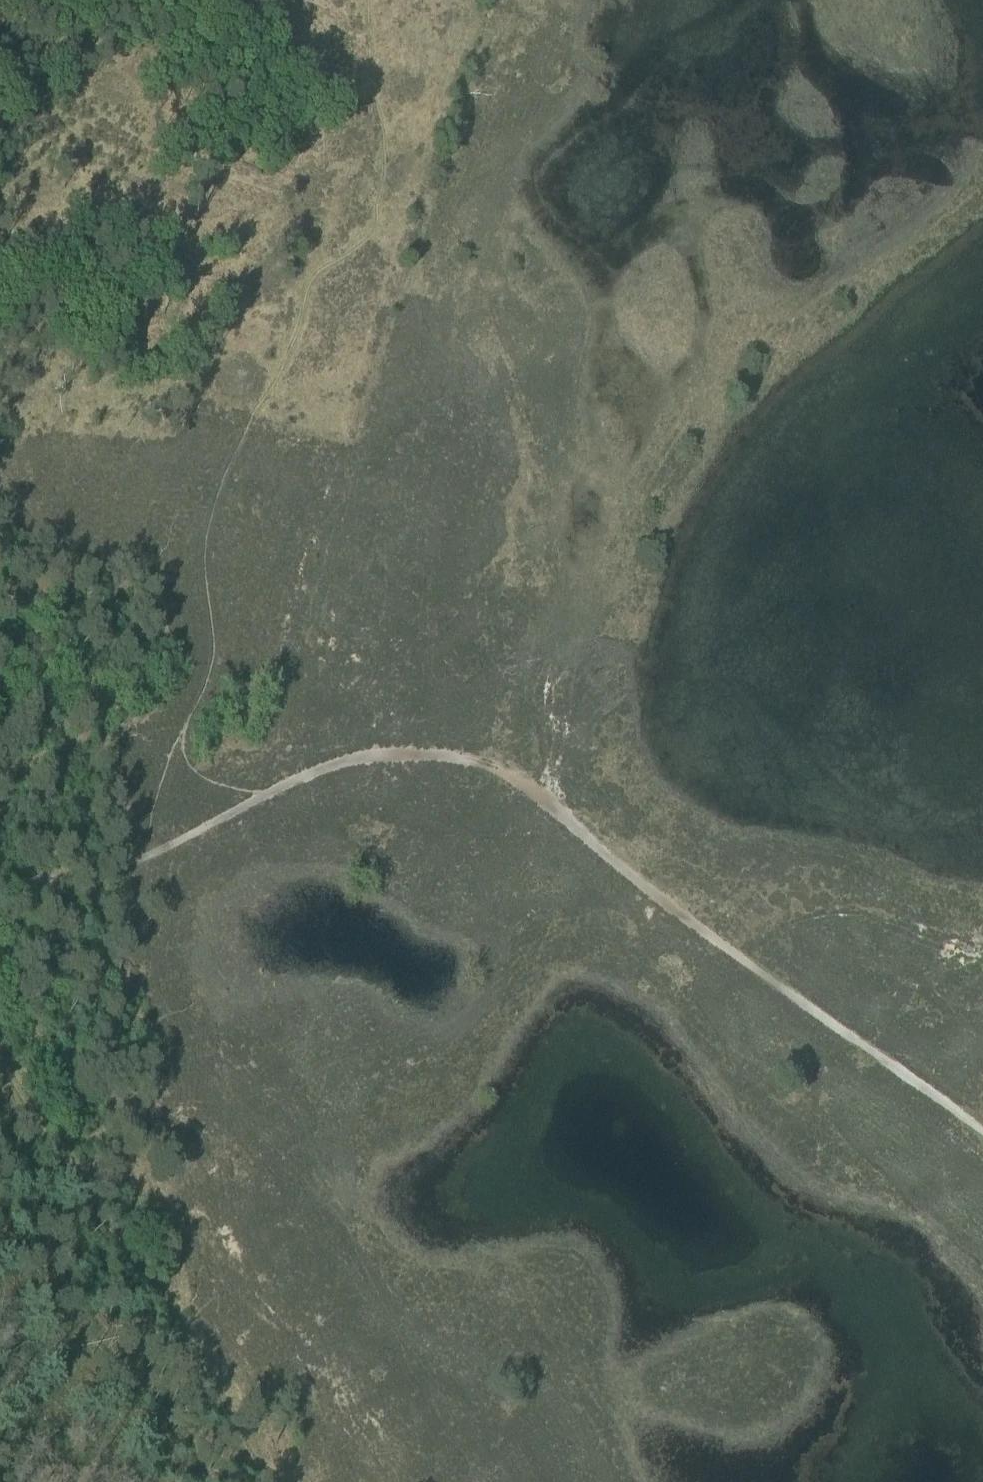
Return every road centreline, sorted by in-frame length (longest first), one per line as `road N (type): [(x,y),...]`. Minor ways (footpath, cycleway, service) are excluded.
road 1 (track): [(982,1128),(647,889),(524,780),(458,755),(381,751),(264,794)]
road 2 (track): [(275,1481),(0,1046)]
road 3 (track): [(0,465),(350,238)]
road 4 (track): [(144,857),(0,888)]
road 5 (track): [(264,794),(144,857)]

